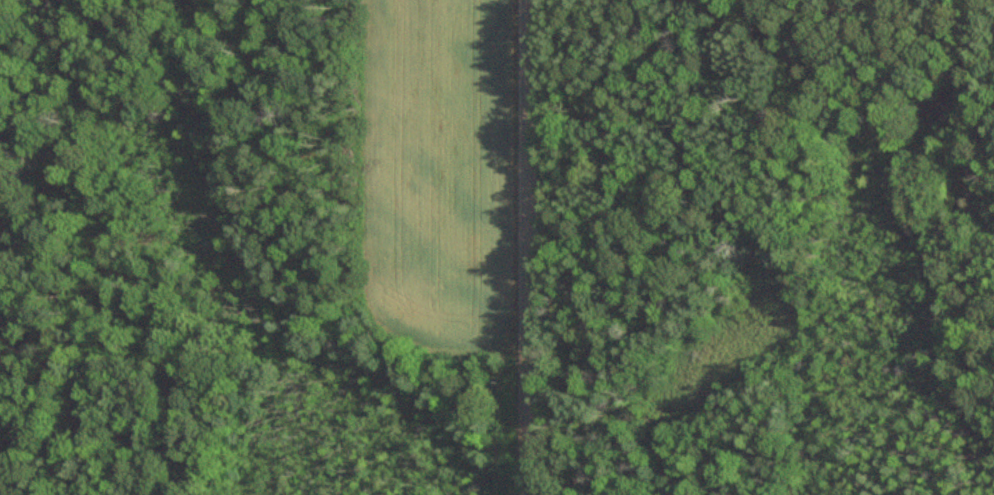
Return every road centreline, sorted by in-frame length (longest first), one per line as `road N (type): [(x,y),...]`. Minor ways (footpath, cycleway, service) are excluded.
road 1 (residential): [(524,494),(522,0)]

